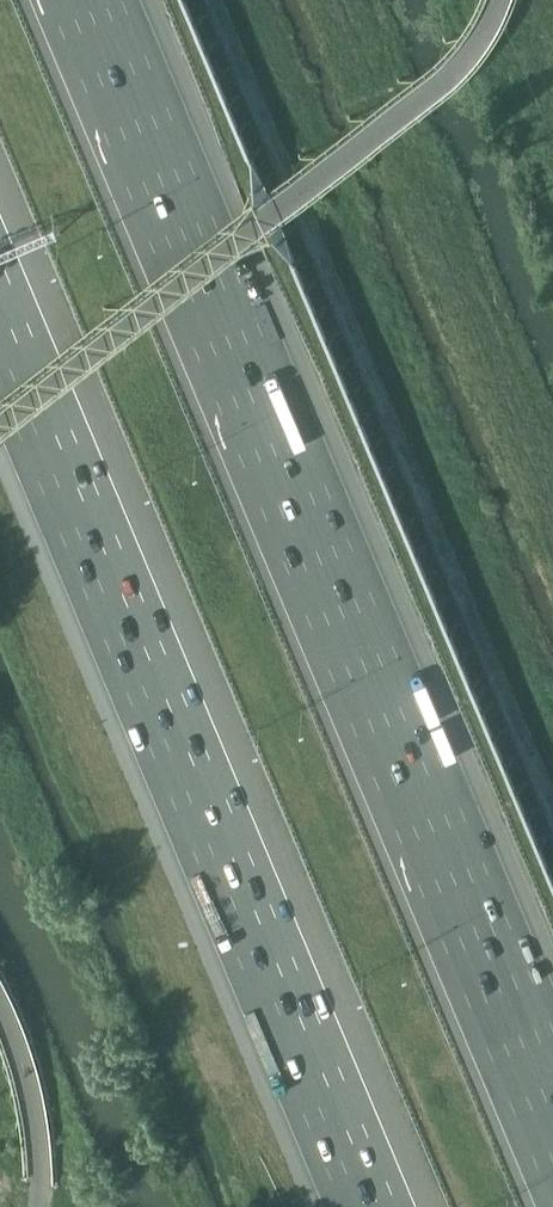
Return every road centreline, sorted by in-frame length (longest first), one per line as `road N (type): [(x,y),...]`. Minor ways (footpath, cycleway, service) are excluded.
road 1 (motorway): [(552,1094),(95,0)]
road 2 (motorway): [(0,317),(373,1206)]

